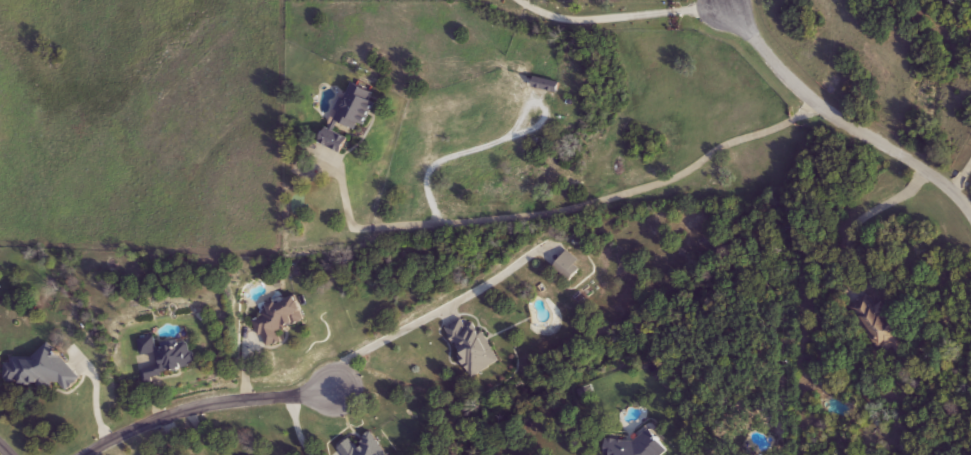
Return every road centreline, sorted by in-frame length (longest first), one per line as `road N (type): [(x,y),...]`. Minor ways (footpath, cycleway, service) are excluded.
road 1 (residential): [(727,9),(823,112),(953,186),(970,211)]
road 2 (residential): [(335,389),(193,410),(86,454)]

